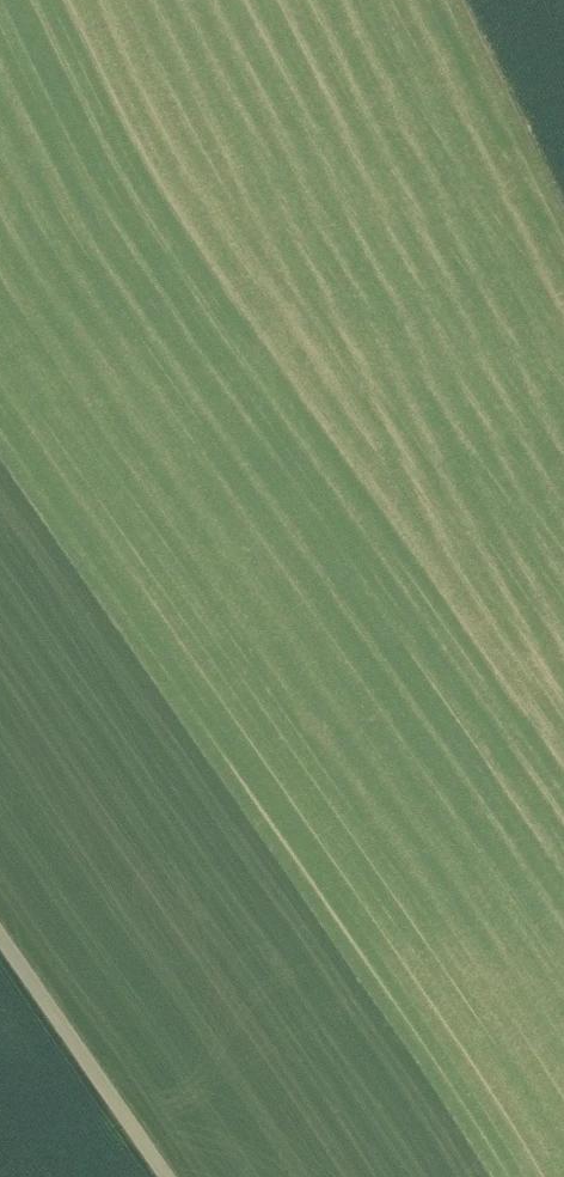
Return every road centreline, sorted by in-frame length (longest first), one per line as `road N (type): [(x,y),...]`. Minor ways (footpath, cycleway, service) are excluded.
road 1 (unclassified): [(0,935),(166,1176)]

